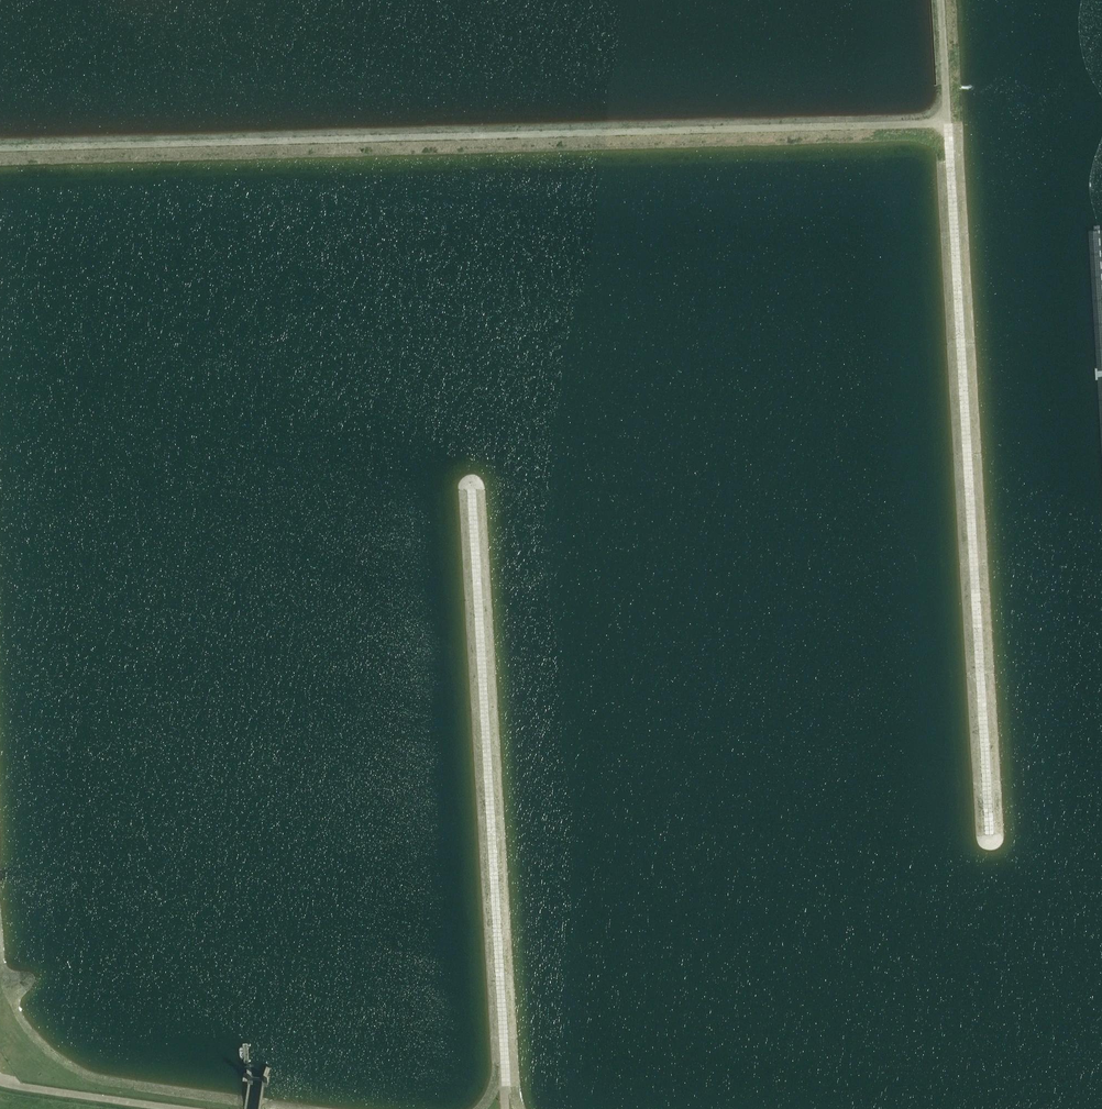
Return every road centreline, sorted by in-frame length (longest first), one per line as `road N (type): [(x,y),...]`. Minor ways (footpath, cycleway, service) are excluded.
road 1 (track): [(941,0),(948,123),(0,150)]

